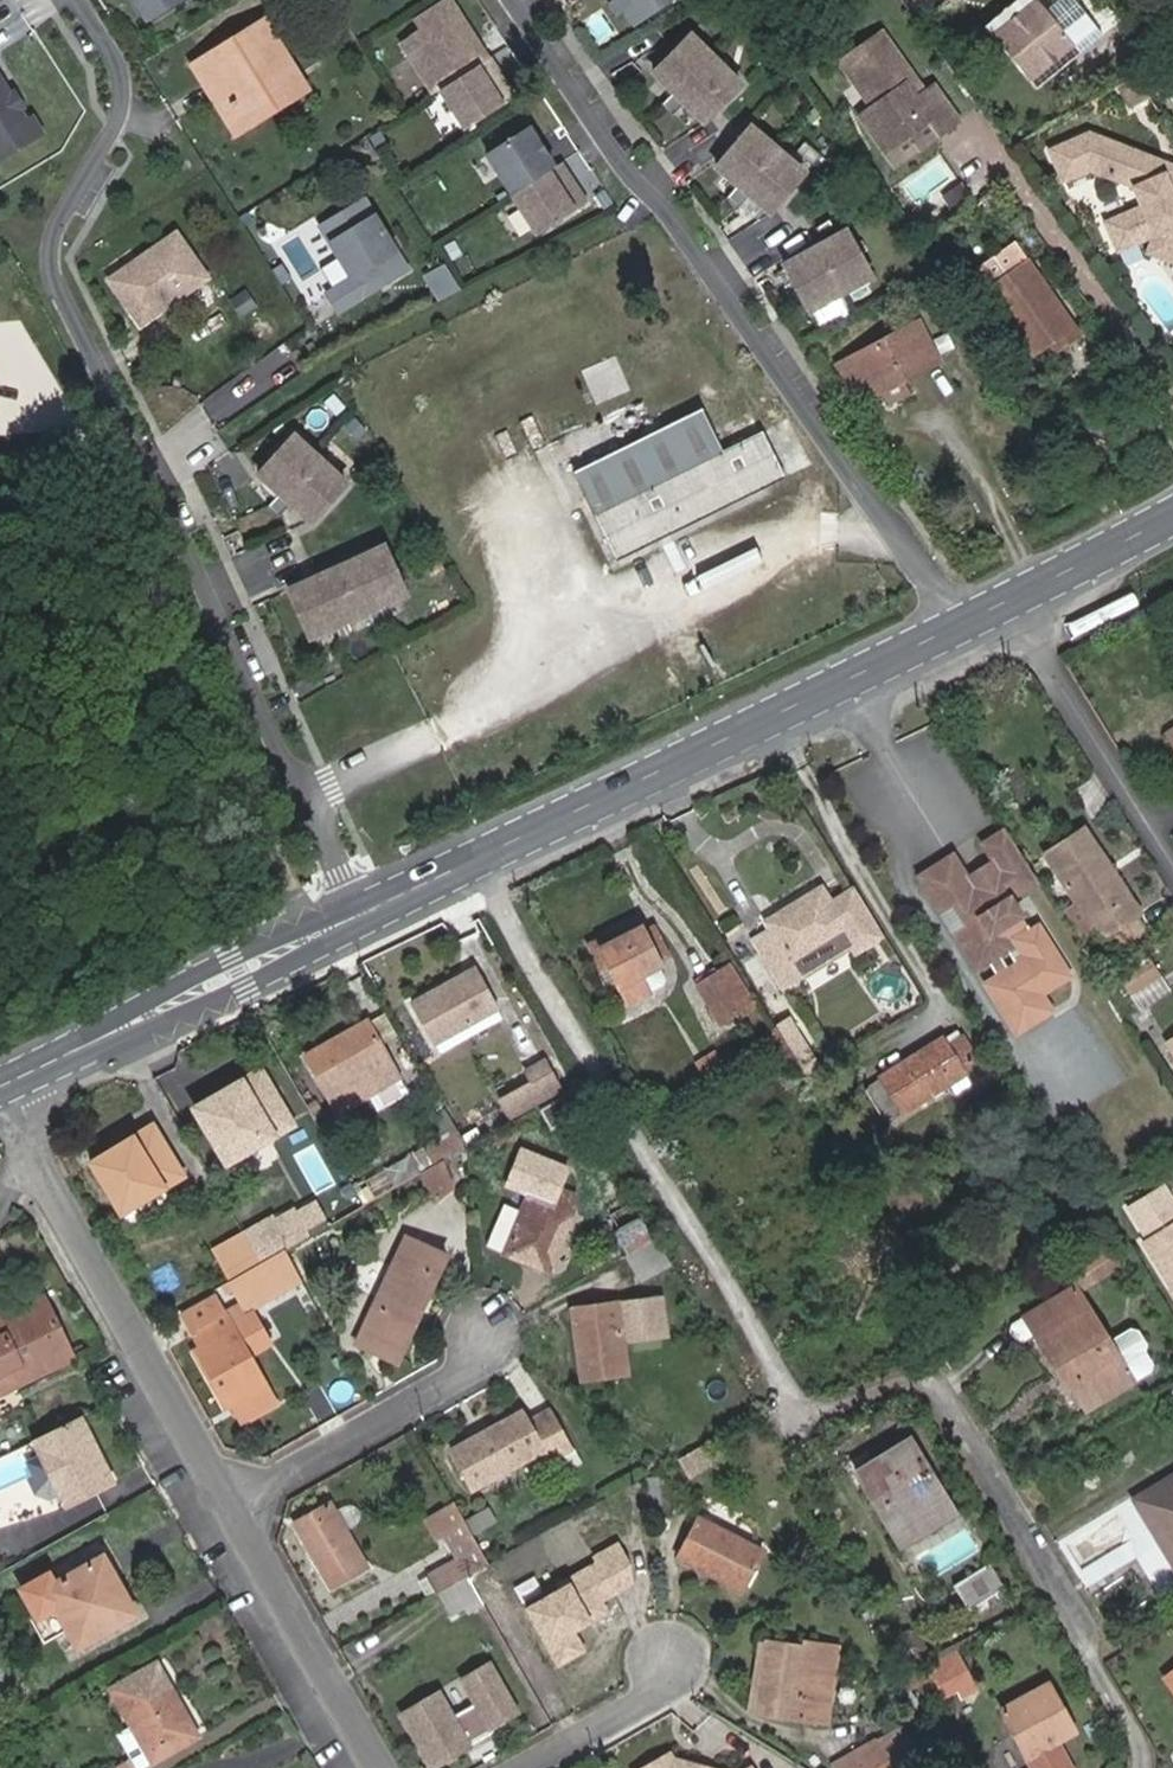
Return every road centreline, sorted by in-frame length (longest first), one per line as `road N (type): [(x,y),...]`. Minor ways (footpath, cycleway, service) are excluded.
road 1 (residential): [(75,0),(122,76),(118,120),(53,237),(51,271),(363,912)]
road 2 (residential): [(961,625),(665,211),(631,179),(511,0)]
road 3 (primary): [(961,625),(363,912)]
road 4 (residential): [(232,1507),(34,1151),(25,1078)]
road 5 (primary): [(363,912),(25,1078)]
road 6 (residential): [(484,1335),(461,1375),(232,1507)]
road 7 (residential): [(379,1767),(232,1507)]
road 8 (primary): [(1172,515),(961,625)]
road 9 (residential): [(671,1659),(643,1698),(521,1767)]

